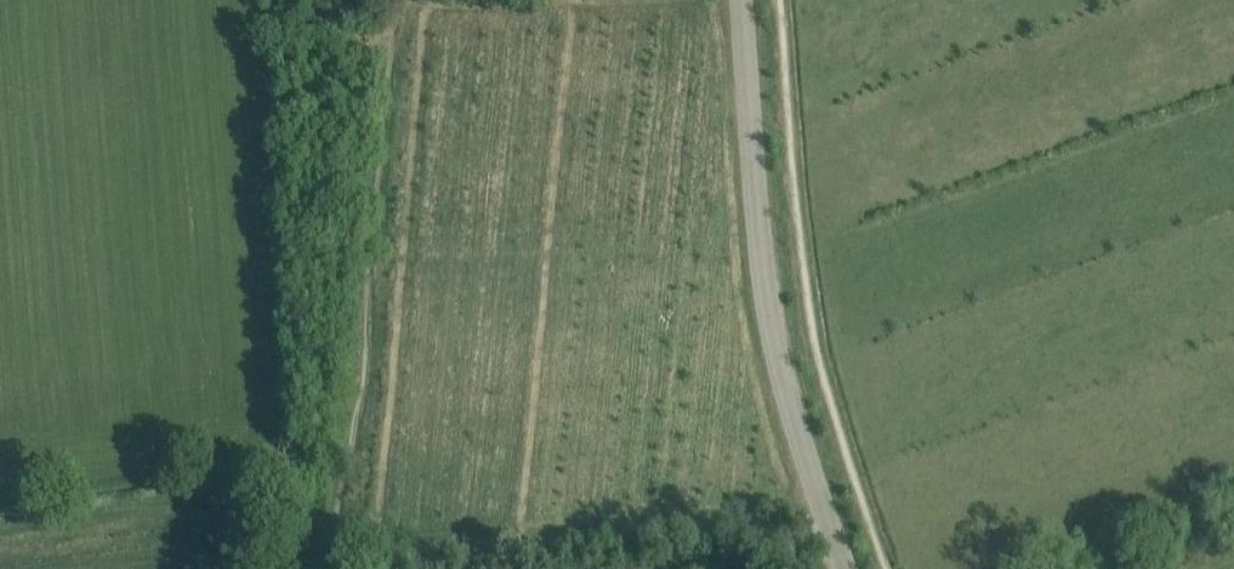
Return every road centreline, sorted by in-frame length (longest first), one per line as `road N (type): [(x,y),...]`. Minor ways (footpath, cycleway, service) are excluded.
road 1 (unclassified): [(845,568),(780,359),(759,237),(741,0)]

